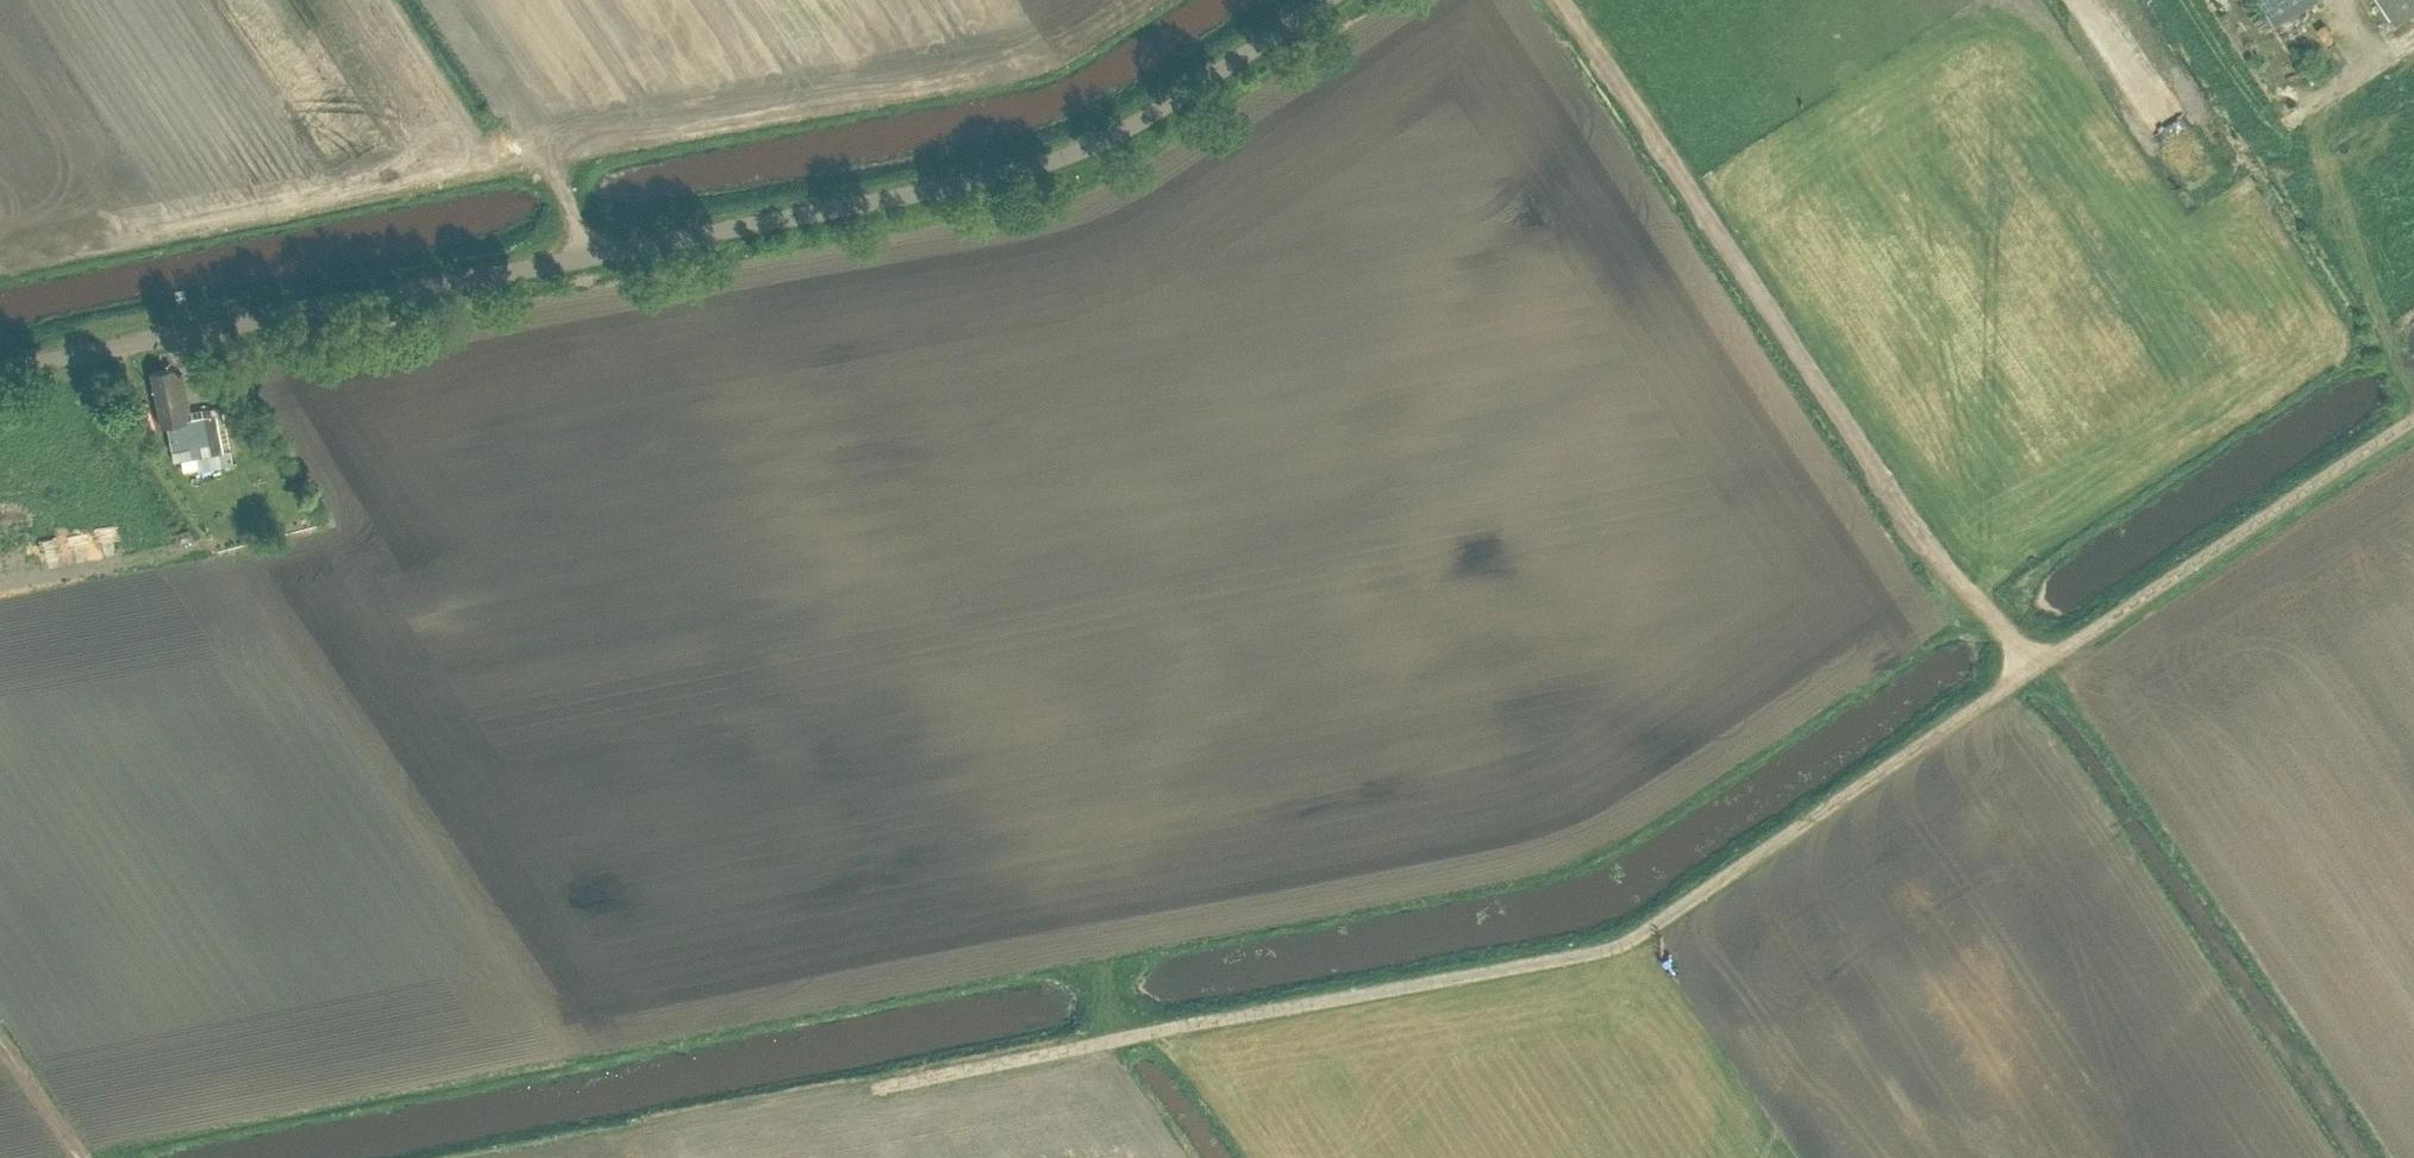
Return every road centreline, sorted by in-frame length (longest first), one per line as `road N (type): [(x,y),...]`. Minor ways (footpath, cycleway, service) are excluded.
road 1 (unclassified): [(0,367),(990,176),(1084,150),(1322,0)]

